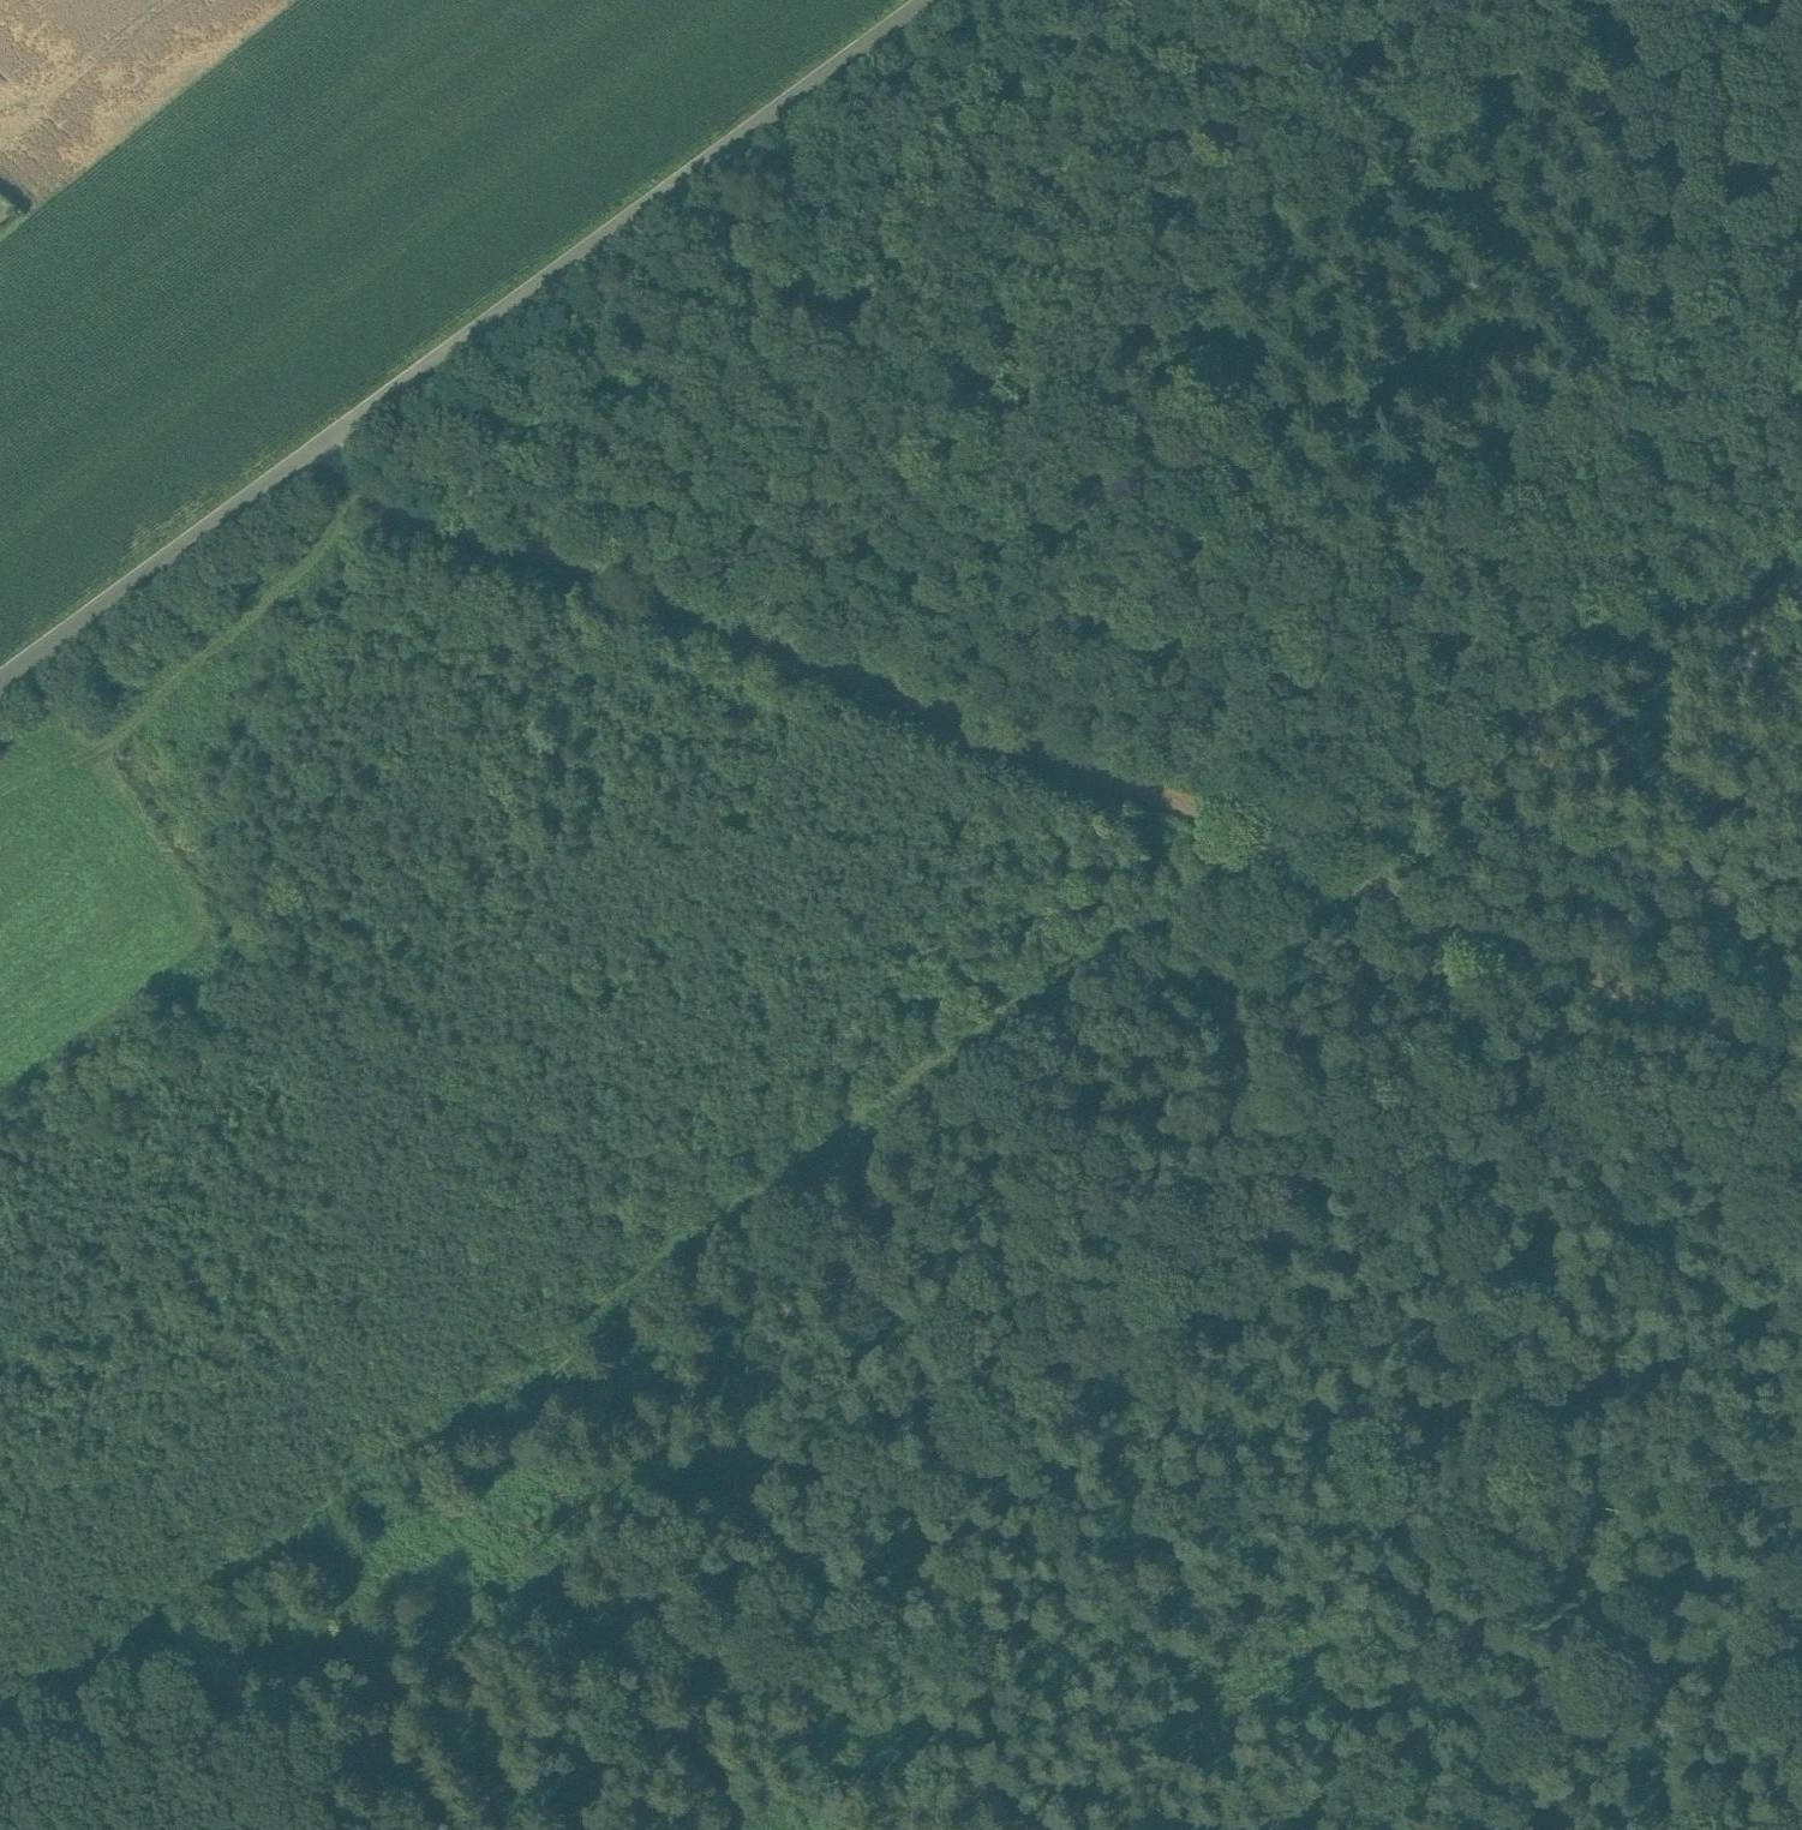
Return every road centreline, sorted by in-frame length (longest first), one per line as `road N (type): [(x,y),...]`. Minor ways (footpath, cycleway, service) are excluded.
road 1 (track): [(0,1761),(1280,841)]
road 2 (unclassified): [(931,0),(0,680)]
road 3 (track): [(1199,0),(552,567)]
road 4 (track): [(552,567),(1280,841)]
road 5 (track): [(1280,841),(1801,1045)]
road 6 (track): [(552,567),(304,456)]

